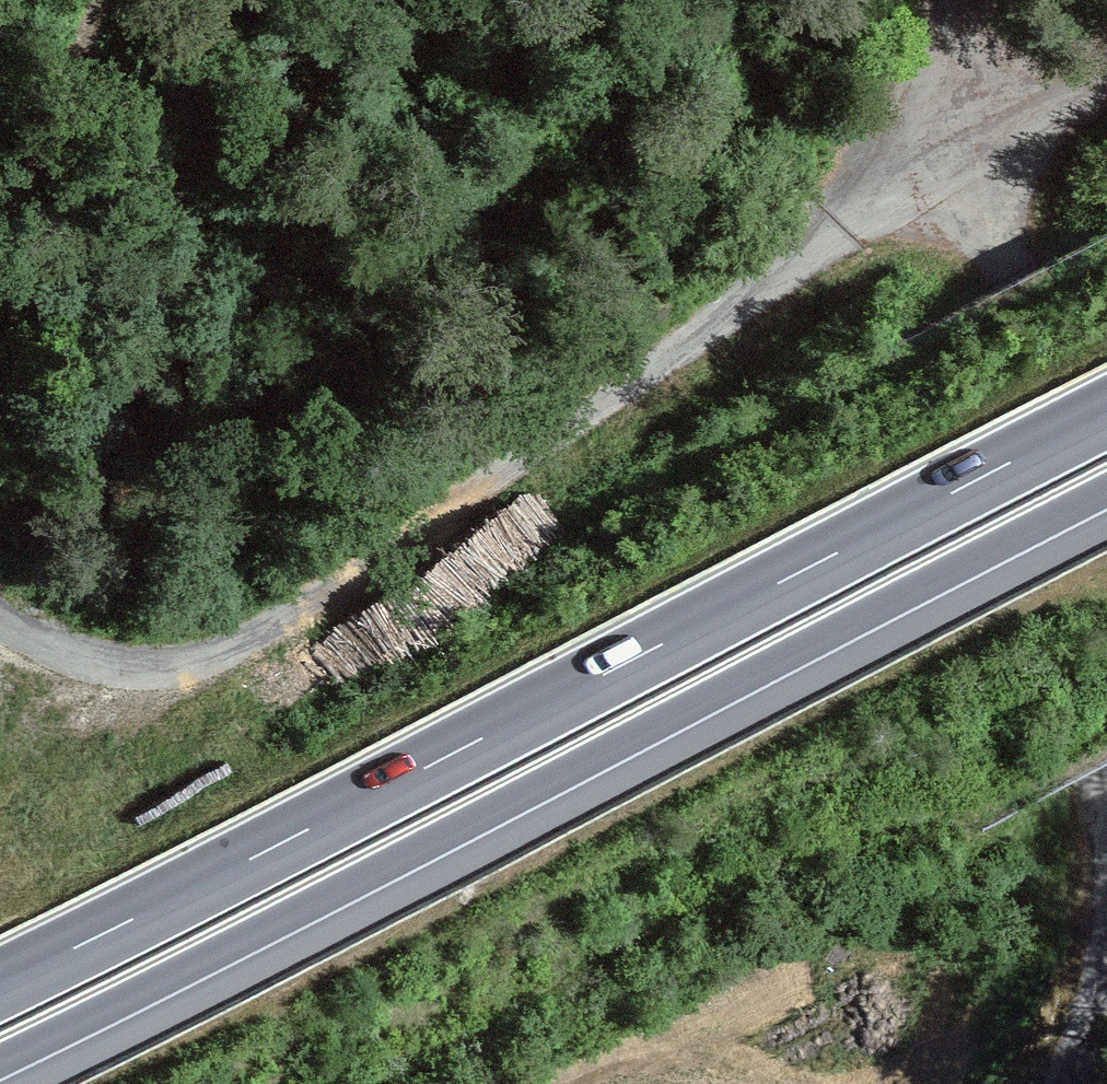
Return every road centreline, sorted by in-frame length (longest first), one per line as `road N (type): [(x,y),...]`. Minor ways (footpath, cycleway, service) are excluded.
road 1 (trunk): [(1106,413),(0,984)]
road 2 (trunk): [(0,1061),(1106,491)]
road 3 (track): [(976,149),(265,629),(212,656),(153,667),(96,661),(42,641),(0,612)]
road 4 (track): [(976,149),(1106,799)]
road 5 (track): [(0,263),(105,0)]
road 6 (track): [(1023,1083),(1106,861)]
road 7 (track): [(1106,79),(976,149)]

